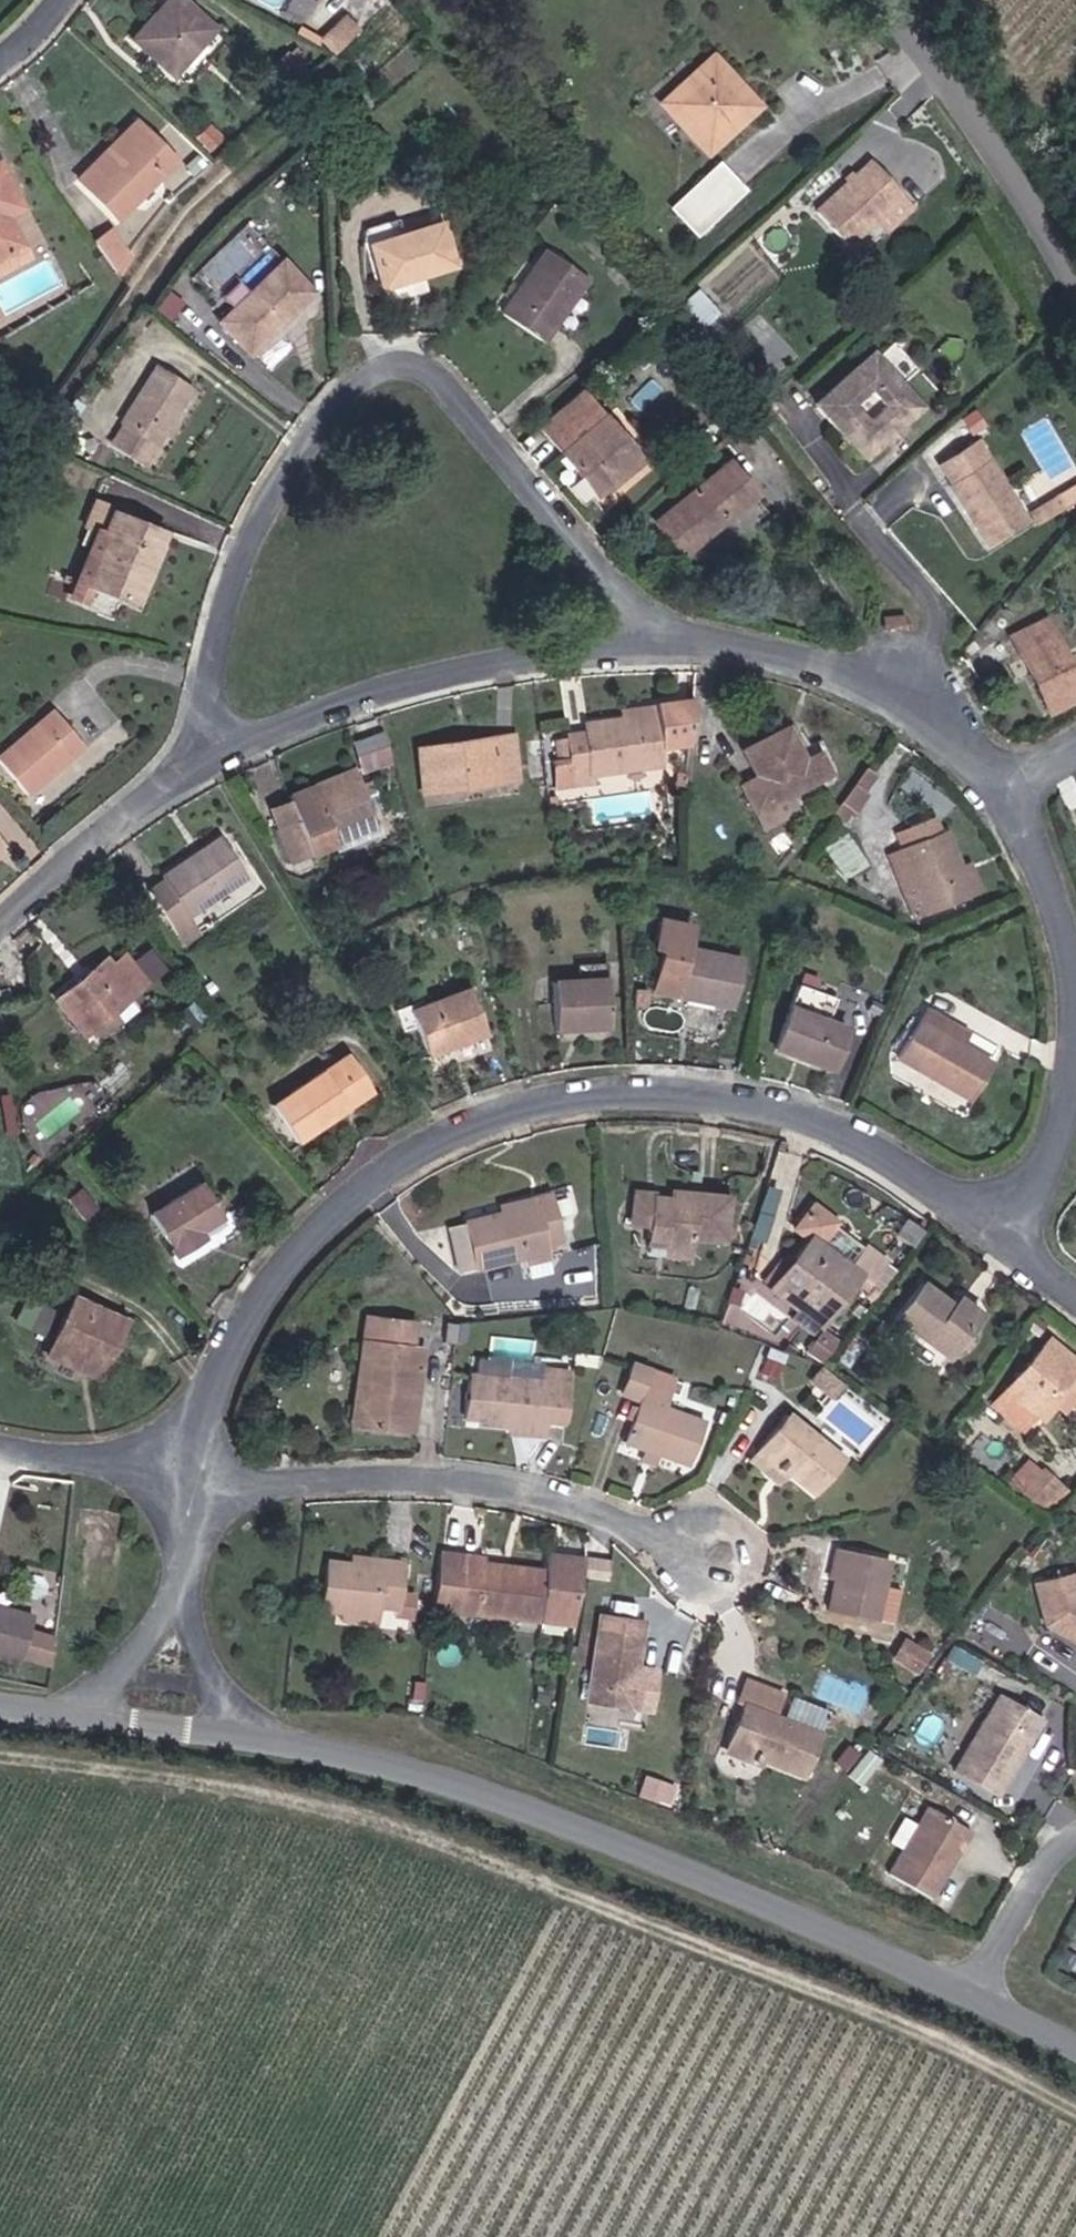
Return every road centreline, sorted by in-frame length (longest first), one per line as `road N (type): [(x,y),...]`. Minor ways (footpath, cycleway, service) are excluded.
road 1 (residential): [(997,1217),(876,1143),(798,1119),(650,1101),(546,1105),(441,1139),(361,1191),(282,1275),(236,1360),(200,1488)]
road 2 (residential): [(670,636),(601,580),(459,392),(435,375),(384,374),(354,394),(290,478),(246,561),(211,697),(217,760)]
road 3 (unclassified): [(979,1998),(462,1779),(278,1737)]
road 4 (residential): [(702,1554),(592,1512),(477,1486),(375,1478),(200,1488)]
road 5 (residential): [(670,636),(457,674),(347,706),(217,760)]
road 6 (residential): [(1020,790),(928,711),(875,684),(787,653),(670,636)]
road 7 (tertiary): [(891,0),(994,142),(1075,281)]
road 8 (residential): [(217,760),(83,851),(0,927)]
road 9 (unclassified): [(278,1737),(72,1708)]
road 10 (residential): [(0,1445),(200,1488)]
road 11 (residential): [(1075,963),(1057,881),(1020,790)]
road 12 (residential): [(979,1998),(1061,1854),(1075,1846)]
road 13 (residential): [(278,1737),(236,1694),(186,1600)]
road 14 (residential): [(186,1600),(123,1674),(72,1708)]
road 15 (residential): [(997,1217),(1035,1190),(1066,1152),(1075,1108)]

